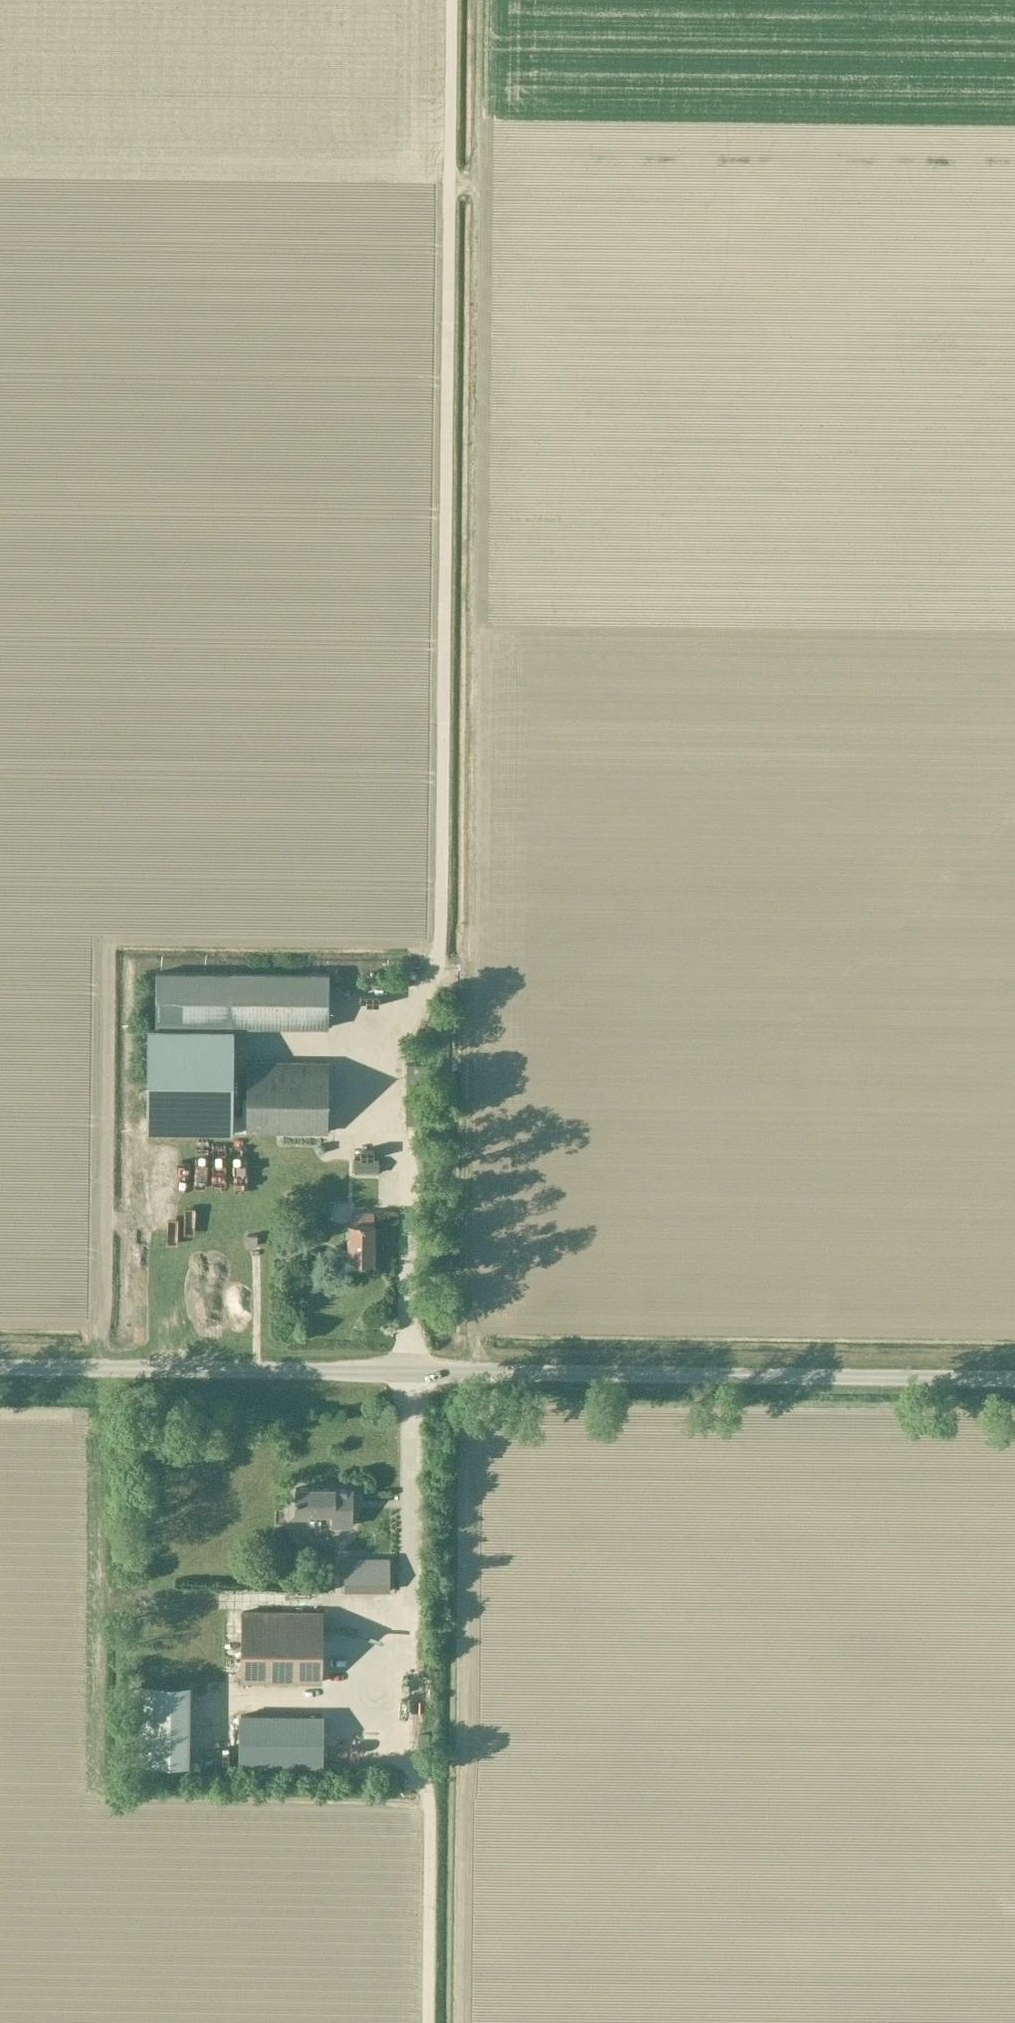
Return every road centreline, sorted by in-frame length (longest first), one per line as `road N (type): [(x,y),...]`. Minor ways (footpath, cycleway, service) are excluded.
road 1 (unclassified): [(1014,1379),(0,1369)]

